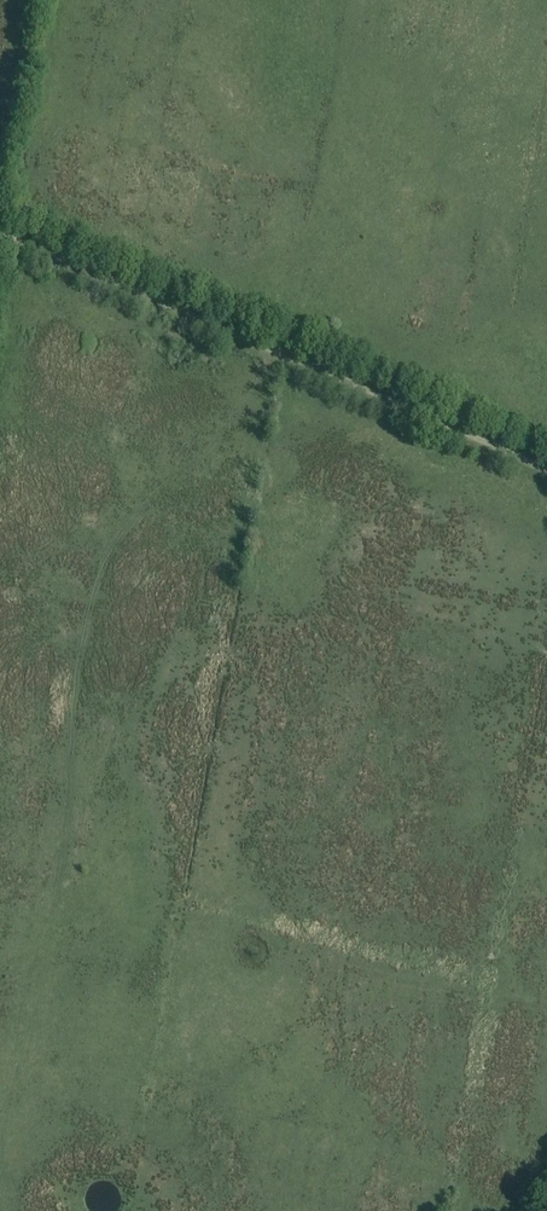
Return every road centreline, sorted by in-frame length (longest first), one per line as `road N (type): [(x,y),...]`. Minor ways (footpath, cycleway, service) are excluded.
road 1 (track): [(546,470),(118,282),(0,239)]

